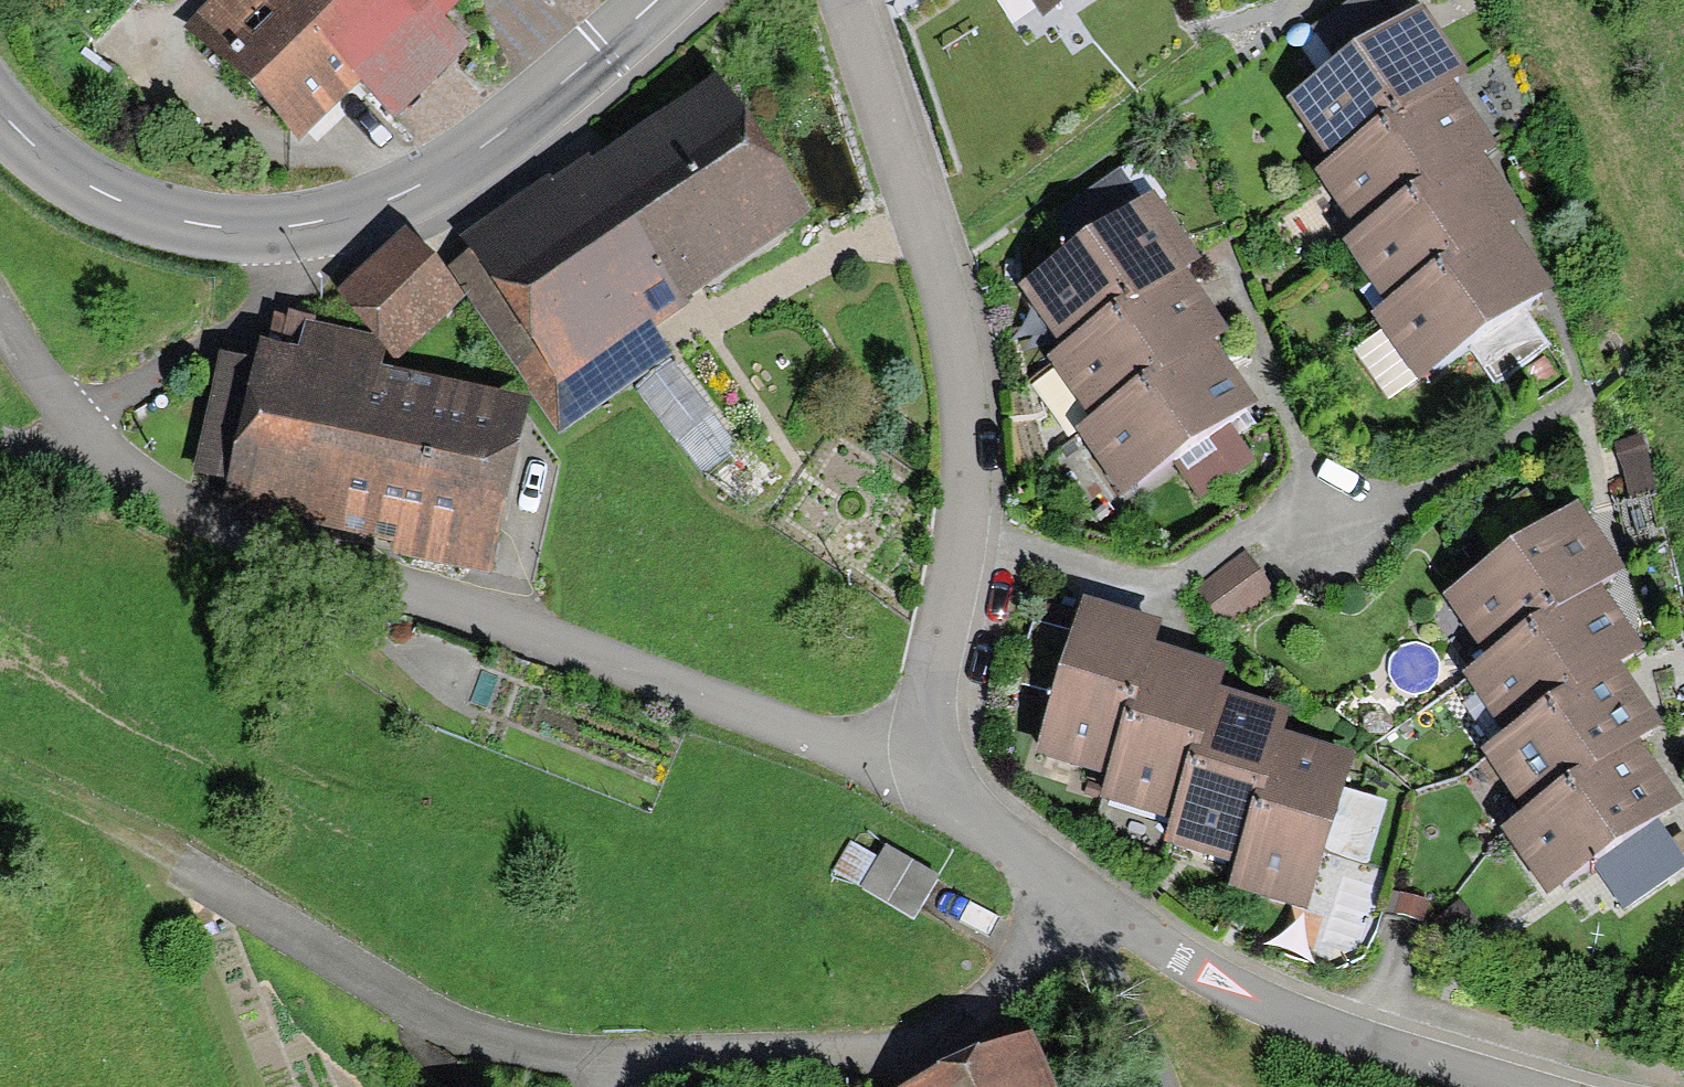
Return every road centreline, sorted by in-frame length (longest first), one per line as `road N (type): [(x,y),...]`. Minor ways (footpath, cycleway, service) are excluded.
road 1 (residential): [(927,750),(818,737),(247,545),(84,459),(0,326)]
road 2 (residential): [(841,0),(929,257),(962,399),(963,528),(928,669),(927,750)]
road 3 (tertiary): [(0,104),(36,148),(118,200),(221,227),(320,221),(401,195),(482,147),(655,0)]
road 4 (residential): [(599,1067),(871,1053),(932,1038),(1020,965),(1076,888)]
road 5 (residential): [(115,826),(433,1012),(599,1067)]
road 6 (residential): [(1076,888),(1199,972),(1306,1023),(1506,1086)]
road 7 (residential): [(1150,1086),(1076,888)]
road 8 (residential): [(927,750),(963,809),(1076,888)]
road 9 (track): [(115,826),(0,765)]

